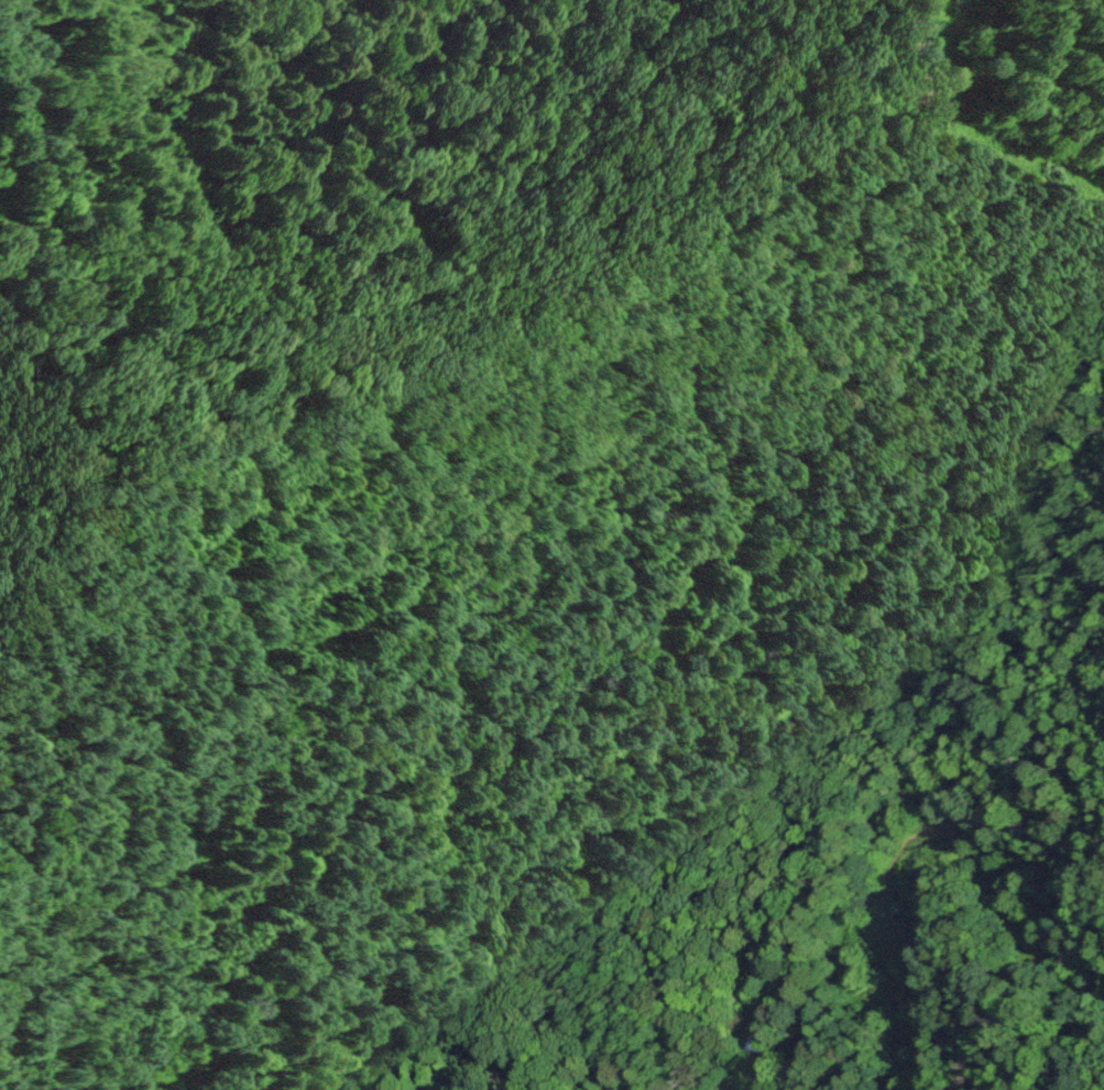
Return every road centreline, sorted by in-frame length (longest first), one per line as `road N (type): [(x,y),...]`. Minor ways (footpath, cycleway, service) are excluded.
road 1 (residential): [(886,1089),(898,1045),(883,891),(887,861),(918,827),(938,826),(976,850),(1039,956),(1103,1000)]

